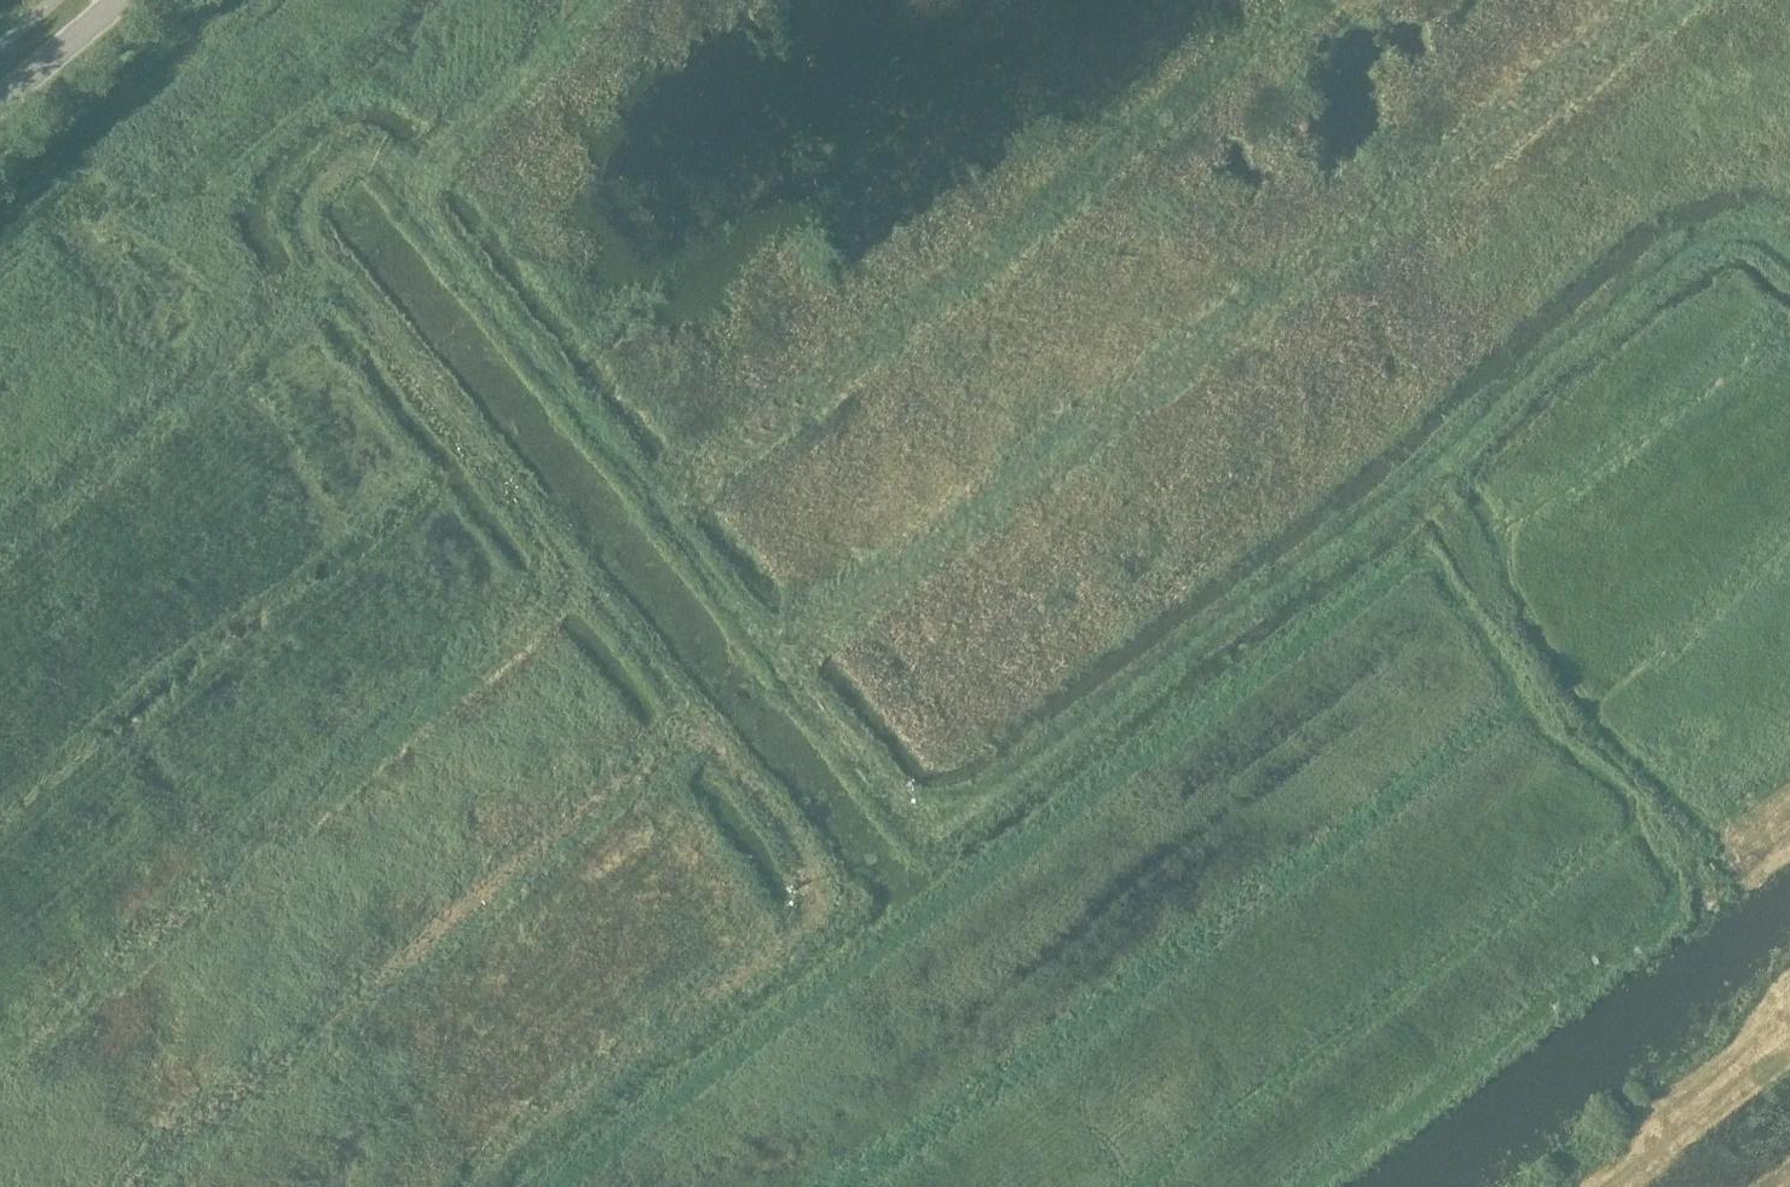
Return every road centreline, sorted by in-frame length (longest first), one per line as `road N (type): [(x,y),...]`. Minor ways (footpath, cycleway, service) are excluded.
road 1 (secondary): [(0,101),(118,0)]

